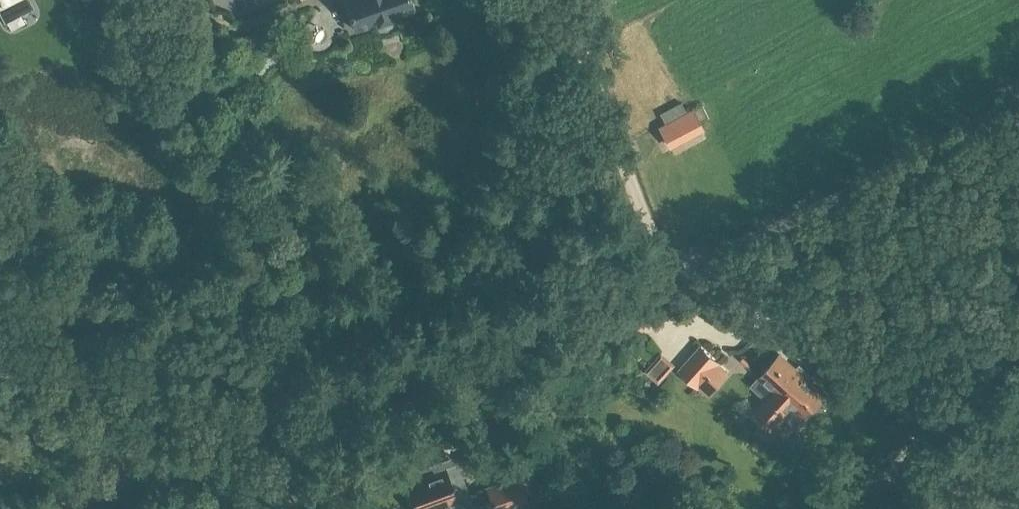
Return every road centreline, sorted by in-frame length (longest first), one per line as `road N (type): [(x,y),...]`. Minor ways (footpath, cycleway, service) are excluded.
road 1 (track): [(670,264),(142,467)]
road 2 (unclassified): [(670,264),(1018,100)]
road 3 (unclassified): [(942,420),(670,264)]
road 4 (unclassified): [(670,264),(638,212),(561,0)]
road 5 (track): [(142,467),(0,425)]
road 6 (unclassified): [(854,508),(942,420)]

